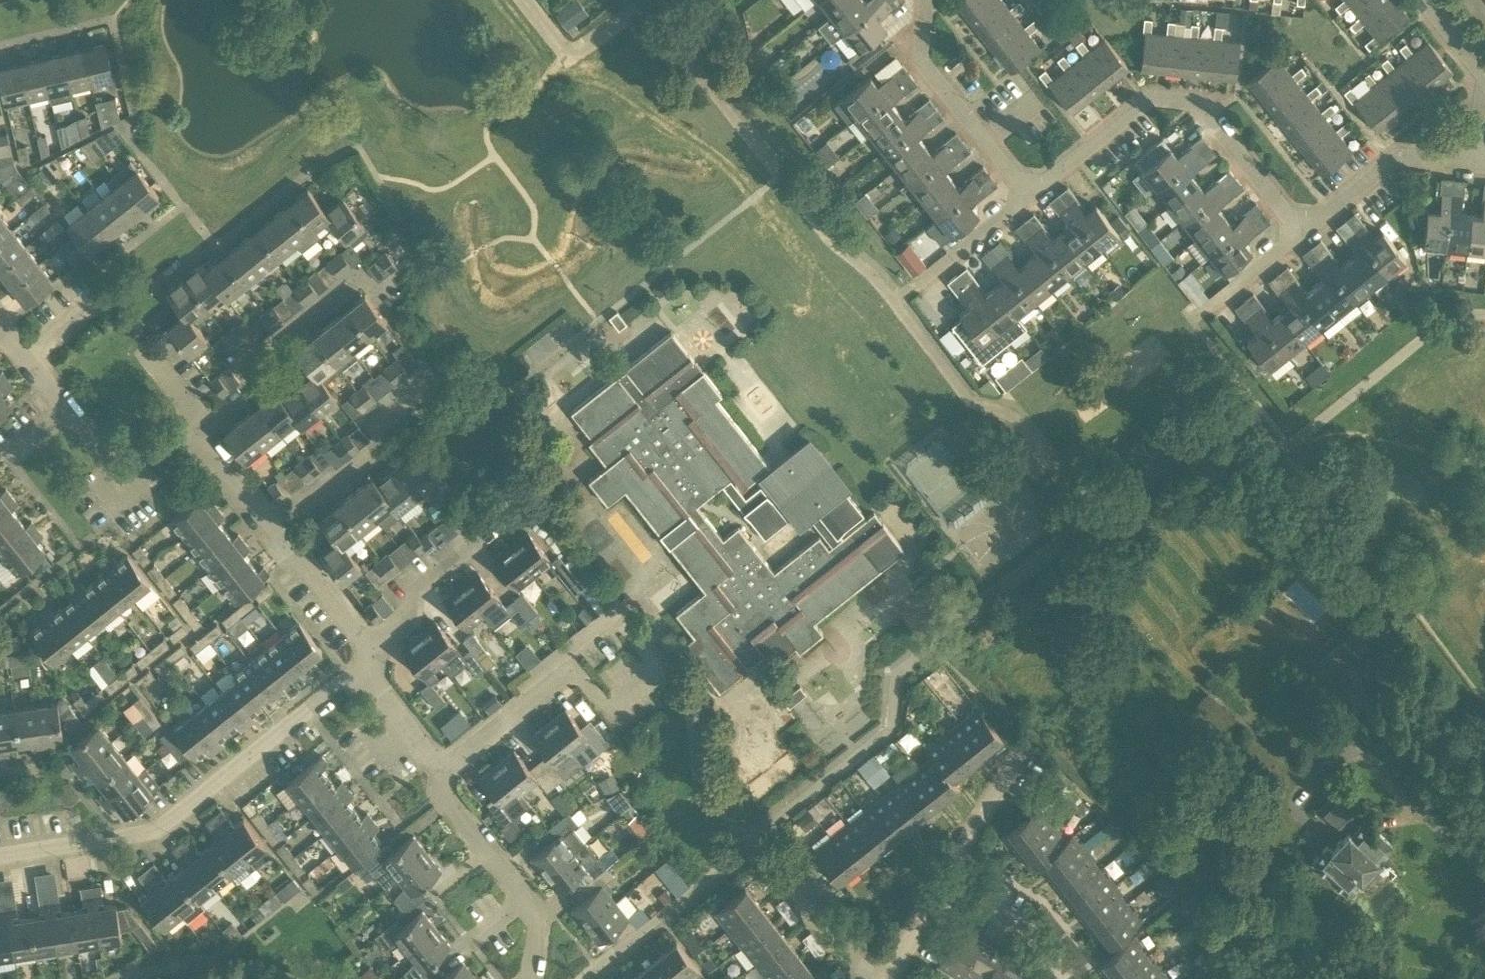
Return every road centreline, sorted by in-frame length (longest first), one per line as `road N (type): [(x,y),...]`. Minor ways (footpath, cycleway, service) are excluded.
road 1 (residential): [(0,861),(142,837),(376,648)]
road 2 (residential): [(1297,234),(1204,111),(1172,100),(1143,101),(1025,198)]
road 3 (residential): [(527,978),(536,909),(442,799),(442,772)]
road 4 (residential): [(1025,198),(918,68),(924,0)]
road 5 (residential): [(271,524),(383,435),(392,408),(439,373)]
road 6 (residential): [(199,416),(279,364),(287,335),(370,273)]
road 7 (residential): [(376,648),(410,611),(416,575),(520,500)]
road 8 (residential): [(1297,234),(1393,157),(1471,164)]
road 9 (residential): [(895,302),(1025,198)]
road 10 (residential): [(1060,978),(1047,935),(942,878)]
road 11 (residential): [(376,648),(271,524)]
road 12 (residential): [(442,772),(562,668)]
road 13 (residential): [(442,772),(374,680),(376,648)]
road 14 (residential): [(869,978),(781,867)]
road 15 (residential): [(1193,317),(1297,234)]
road 16 (residential): [(271,524),(189,425)]

